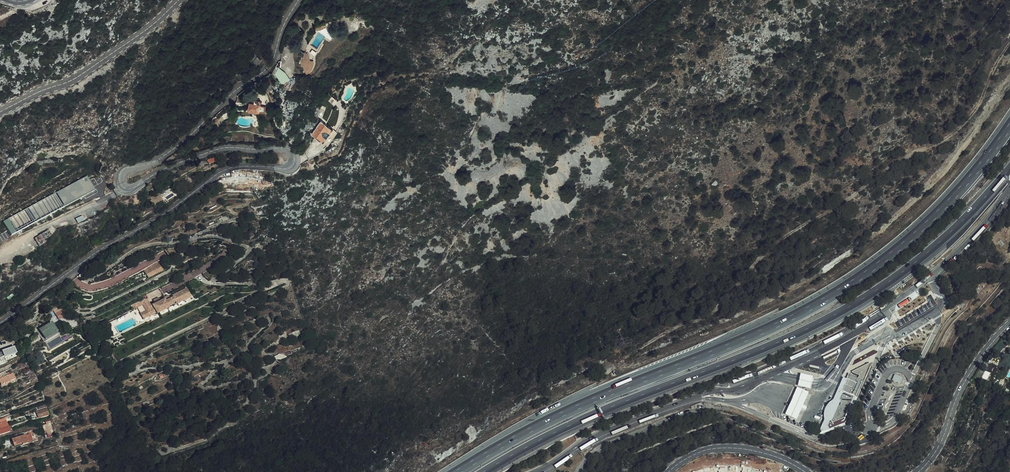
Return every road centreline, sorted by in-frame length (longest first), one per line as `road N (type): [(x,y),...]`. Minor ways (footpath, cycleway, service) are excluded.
road 1 (tertiary): [(0,322),(219,172),(294,166),(282,149),(227,148),(128,190),(120,182),(188,137),(268,68),(298,0)]
road 2 (motorway): [(1009,126),(929,222),(840,290),(563,414),(457,471)]
road 3 (motorway): [(483,471),(591,416),(848,307),(930,250),(1009,168)]
road 4 (track): [(1008,268),(950,332),(913,416),(882,446),(836,453),(706,408)]
road 5 (track): [(285,282),(210,284),(250,251),(208,236),(146,245),(78,283)]
road 6 (tertiary): [(178,0),(73,79),(0,112)]
road 7 (secondary): [(1009,323),(970,370),(945,435),(919,471)]
road 8 (motorway): [(537,471),(587,441),(695,398)]
road 9 (secondary): [(804,471),(773,454),(726,448),(692,455),(669,471)]

